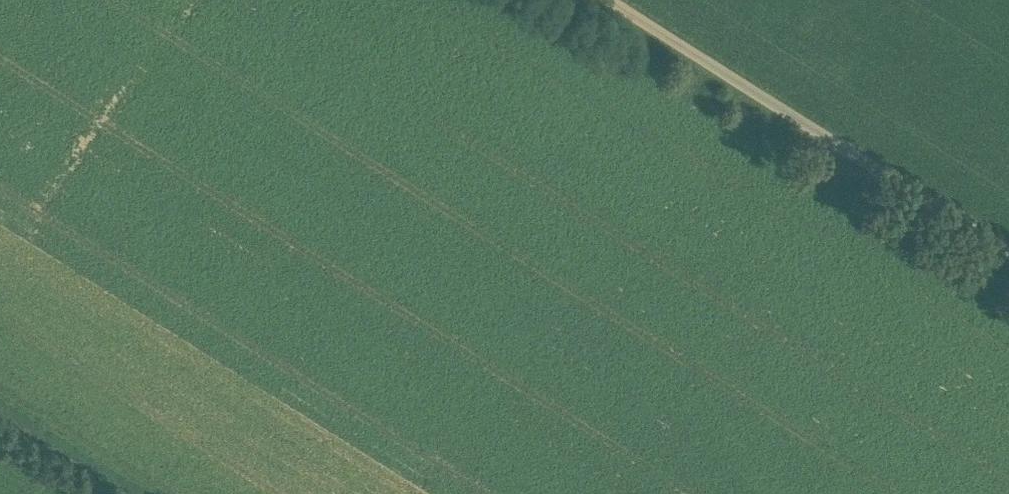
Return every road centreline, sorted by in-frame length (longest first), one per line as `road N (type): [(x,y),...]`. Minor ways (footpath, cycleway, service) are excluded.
road 1 (unclassified): [(617,0),(1008,246)]
road 2 (track): [(0,392),(159,493)]

